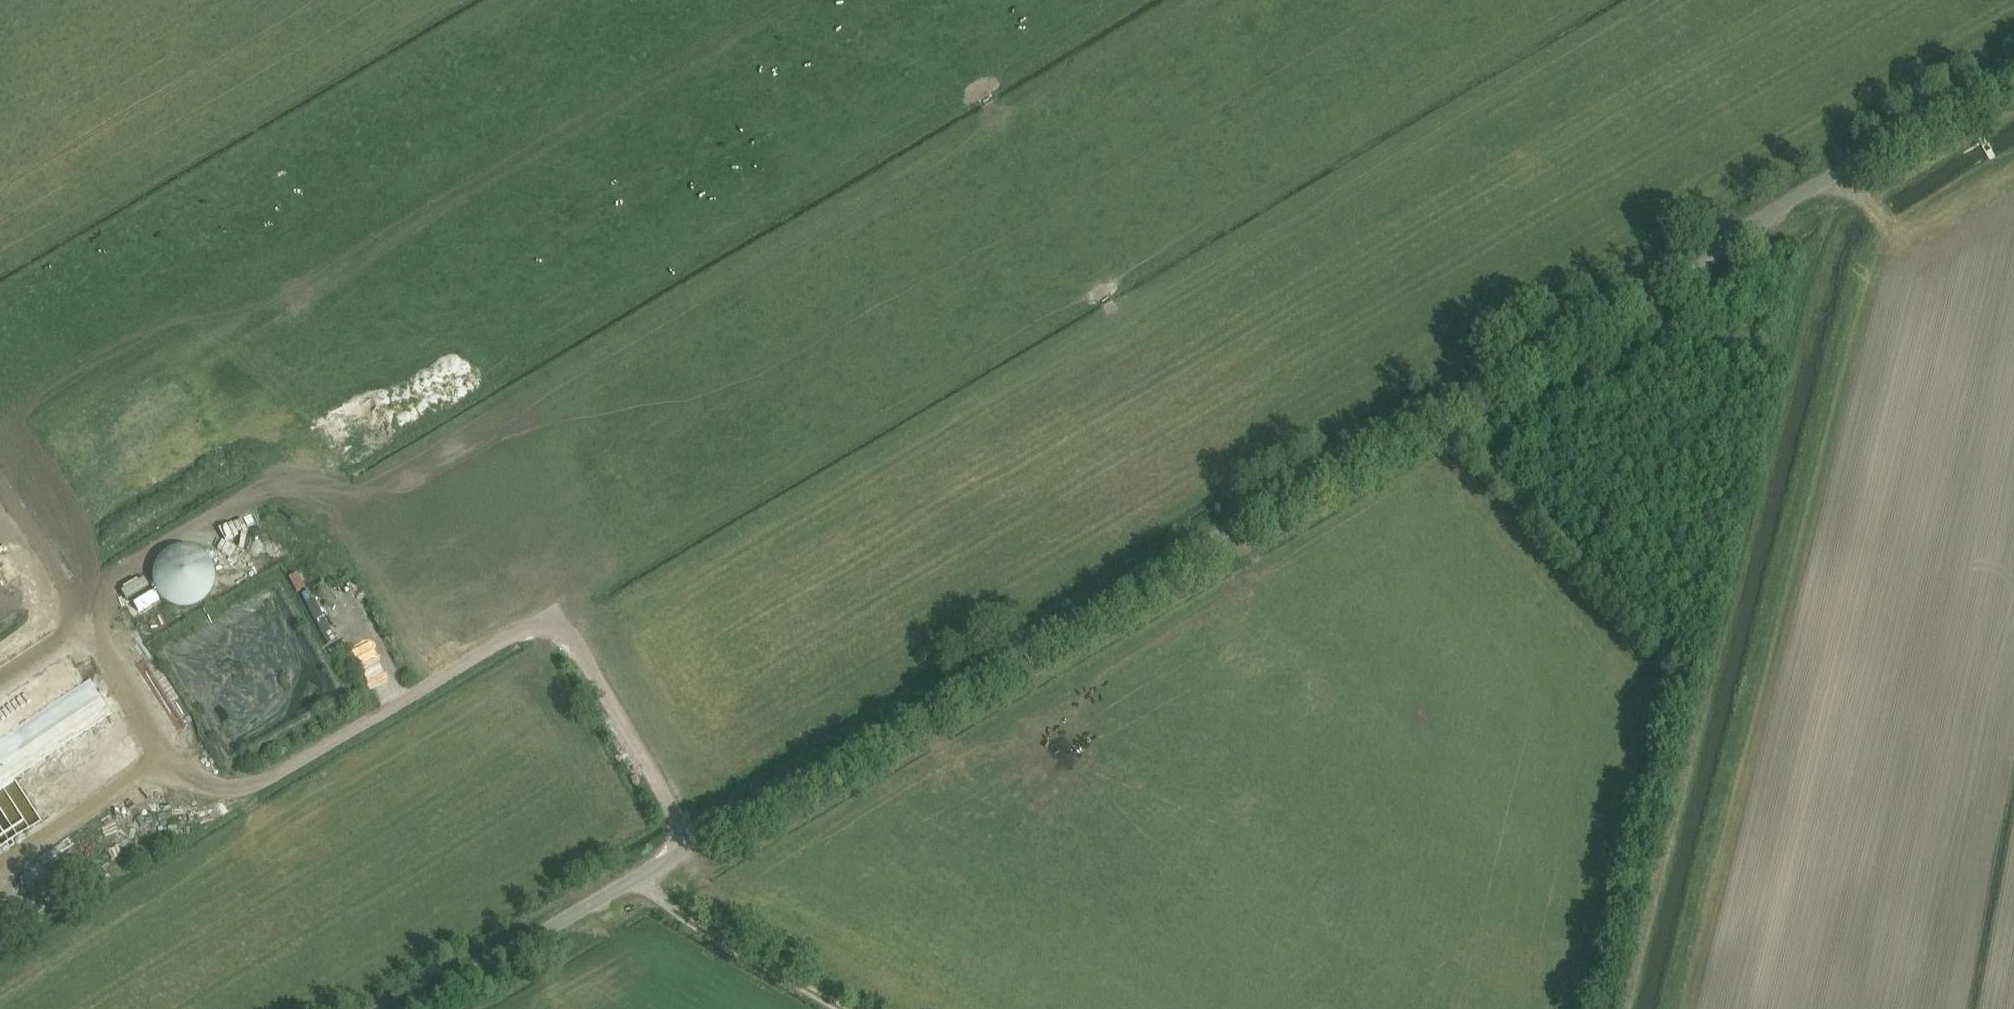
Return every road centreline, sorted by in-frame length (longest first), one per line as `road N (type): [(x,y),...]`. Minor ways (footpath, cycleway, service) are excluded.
road 1 (unclassified): [(415,1008),(2013,68)]
road 2 (track): [(641,876),(689,920),(846,1008)]

